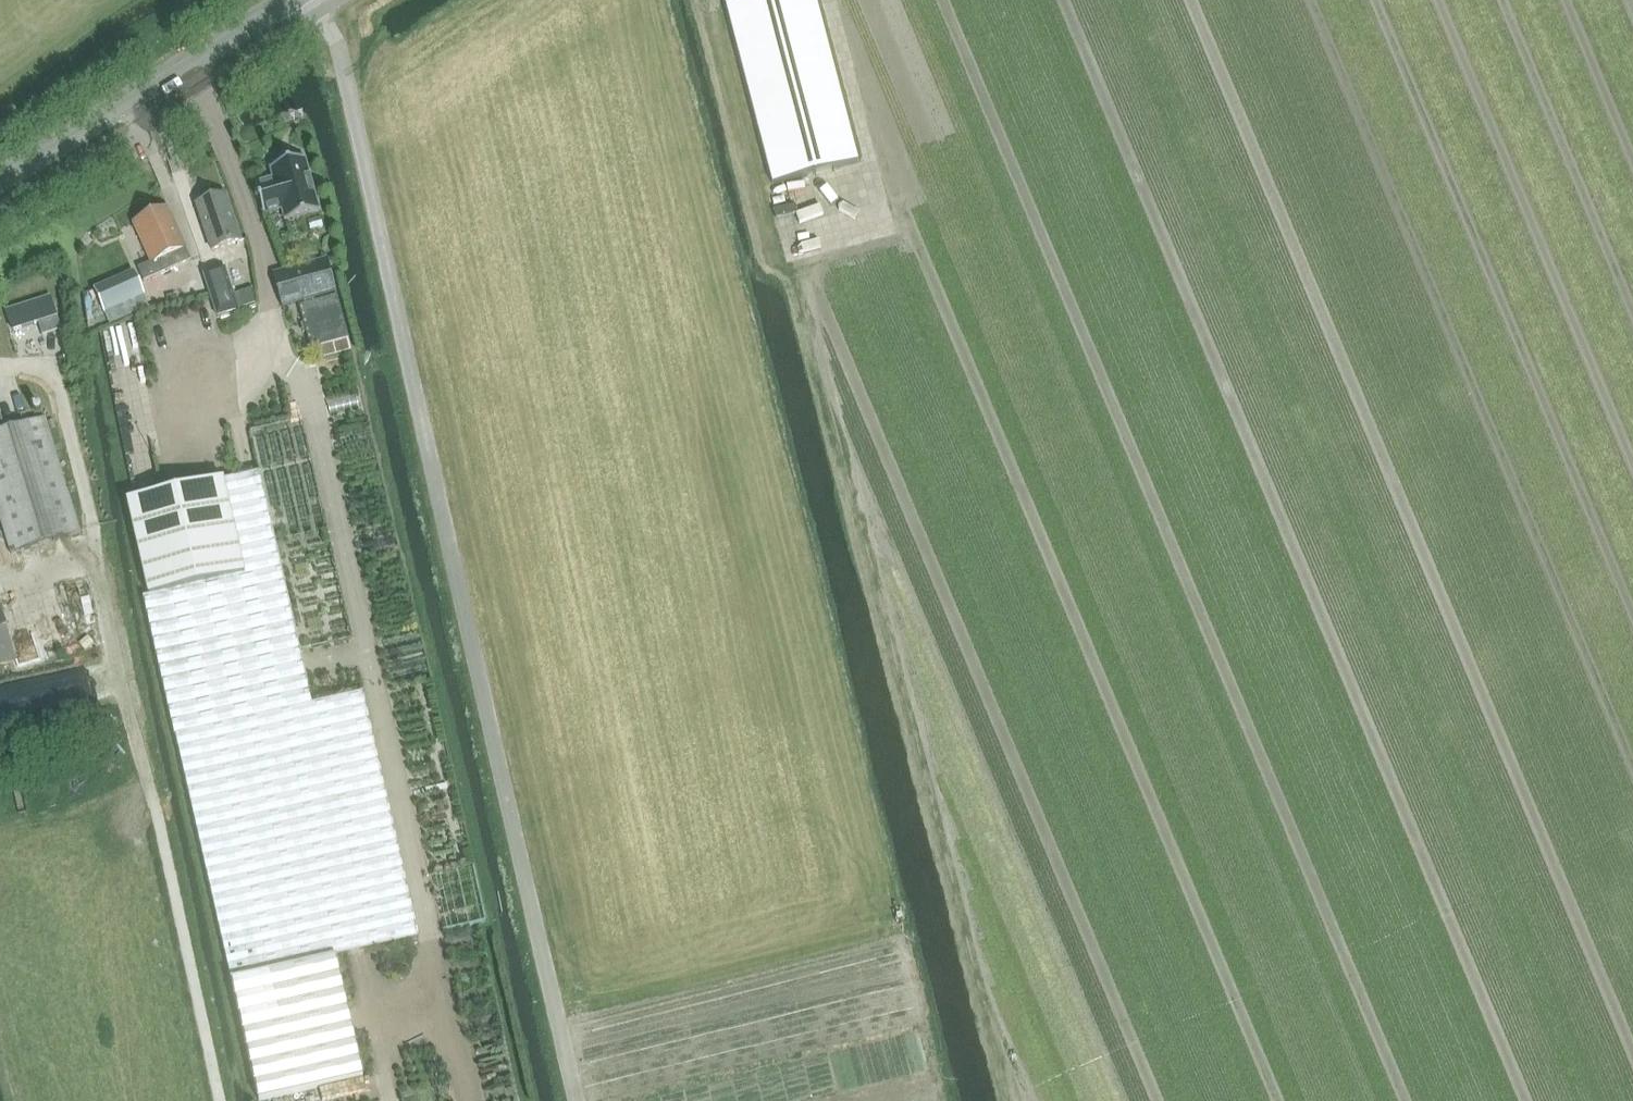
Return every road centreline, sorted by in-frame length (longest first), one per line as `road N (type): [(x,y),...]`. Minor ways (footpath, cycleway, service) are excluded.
road 1 (track): [(580,1100),(336,39),(311,0)]
road 2 (tertiary): [(0,179),(288,0)]

